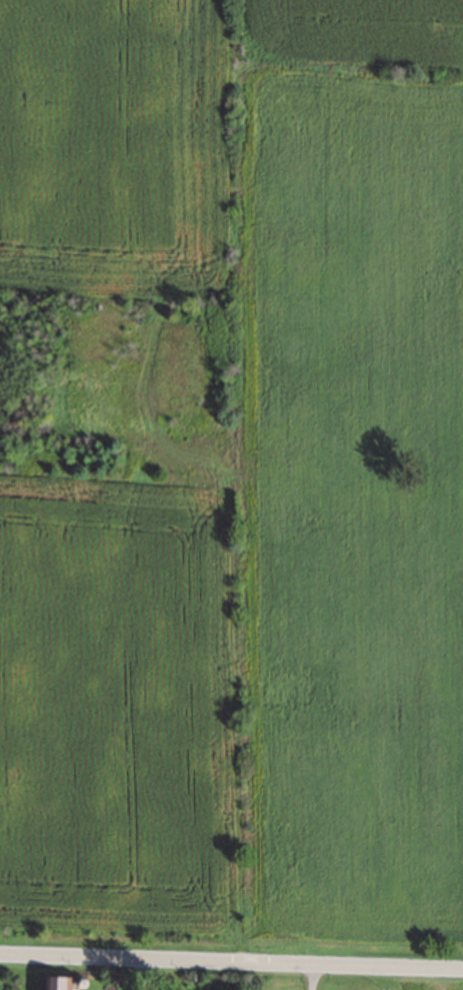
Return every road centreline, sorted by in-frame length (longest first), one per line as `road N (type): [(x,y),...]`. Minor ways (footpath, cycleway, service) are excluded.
road 1 (secondary): [(0,955),(462,969)]

